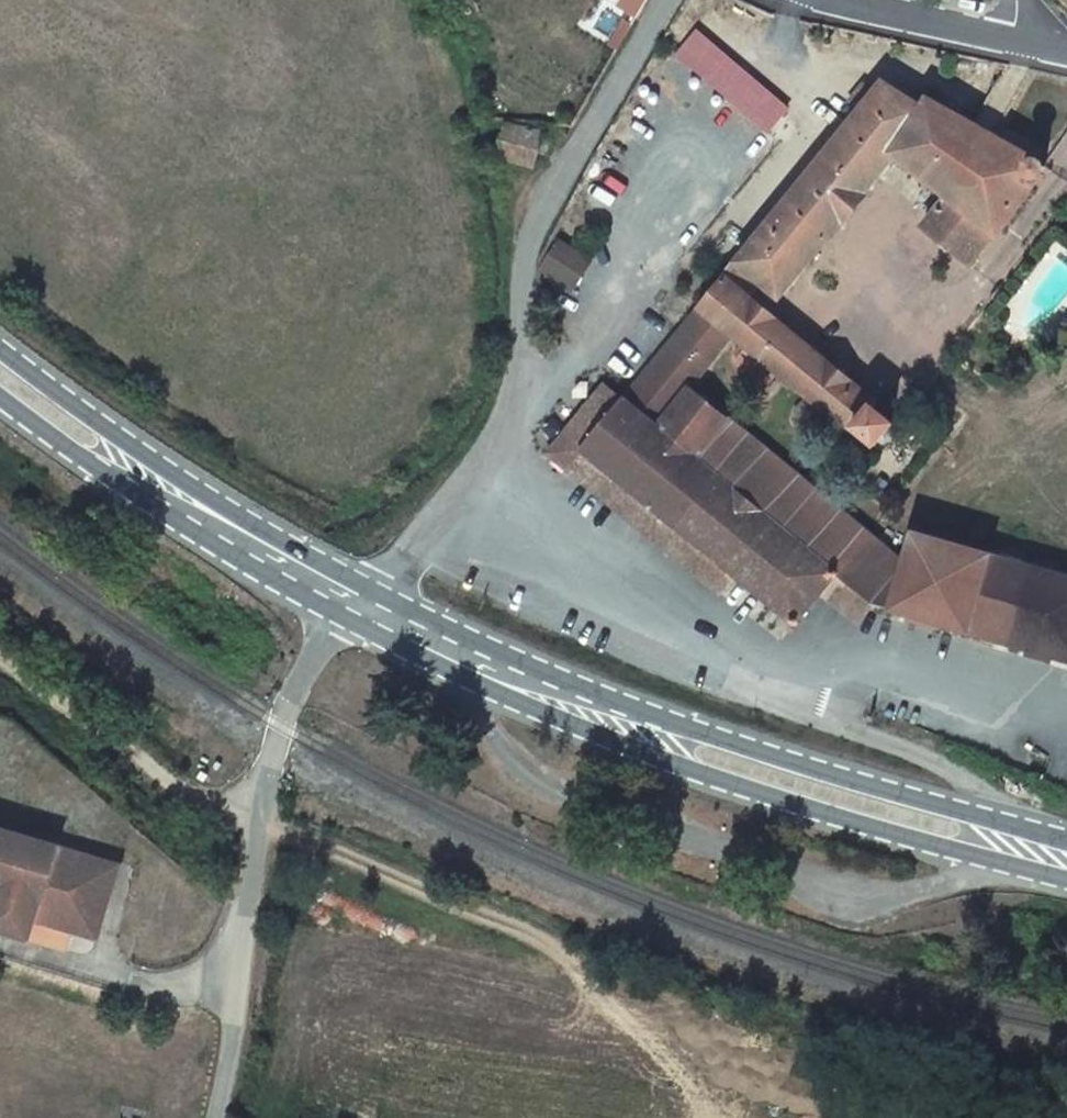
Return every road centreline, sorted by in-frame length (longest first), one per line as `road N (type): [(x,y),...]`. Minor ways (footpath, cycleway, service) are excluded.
road 1 (primary): [(348,619),(670,761),(1066,879)]
road 2 (primary): [(1066,840),(649,713),(379,594)]
road 3 (track): [(616,978),(172,784),(0,655)]
road 4 (unclassified): [(669,0),(534,229),(519,380),(499,453),(379,594)]
road 5 (unclassified): [(215,1117),(272,756),(309,664),(348,619)]
road 6 (primary): [(379,594),(109,427),(0,348)]
road 7 (primary): [(0,393),(145,496),(348,619)]
road 8 (unclassified): [(1019,40),(838,0)]

